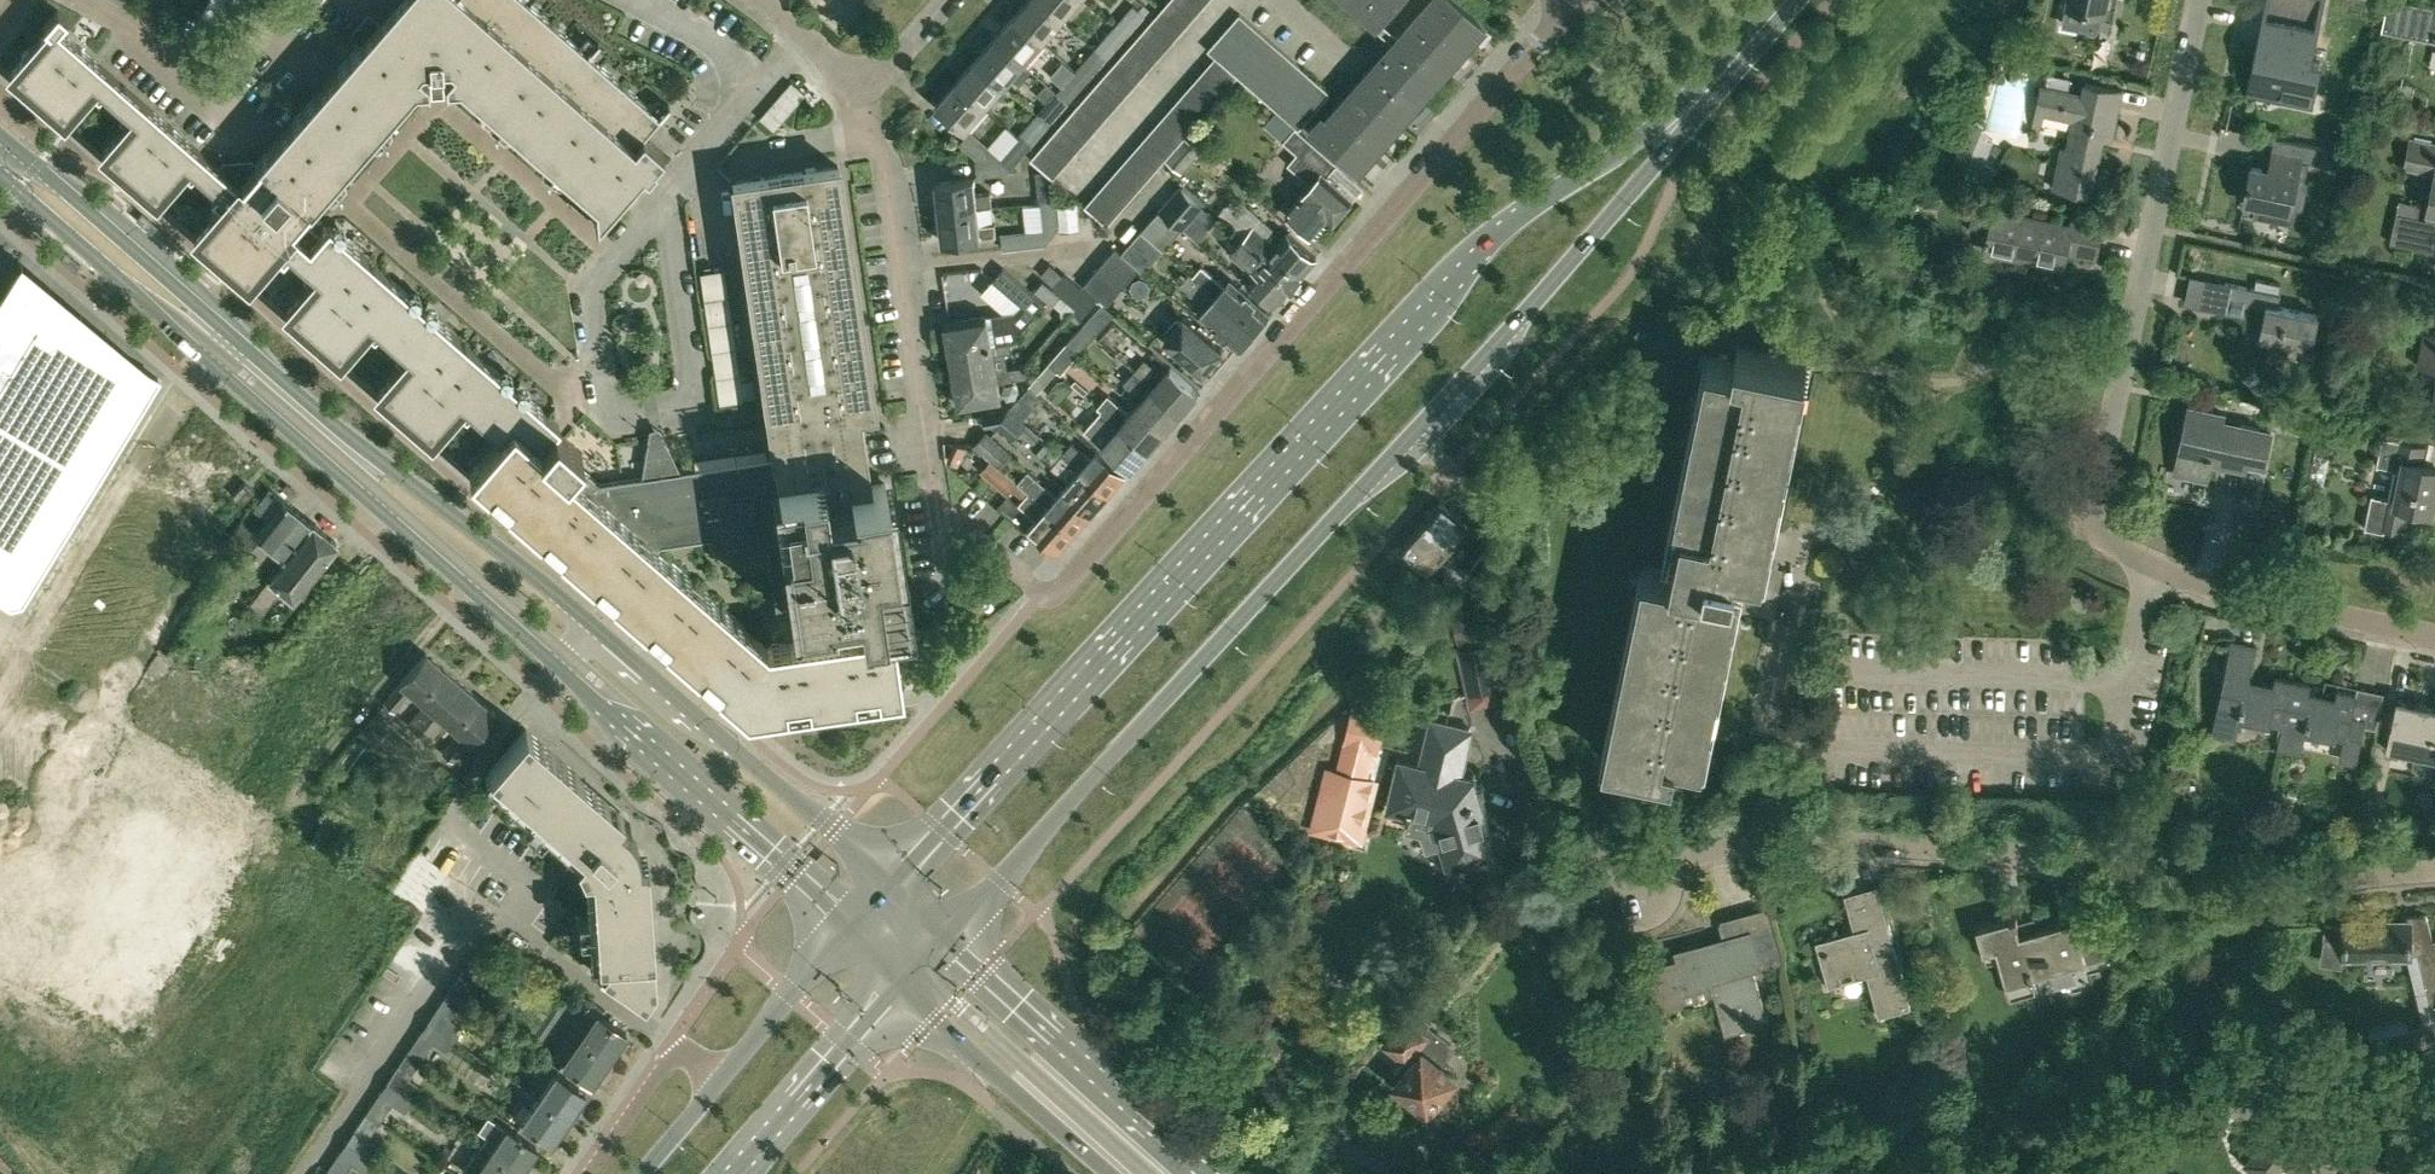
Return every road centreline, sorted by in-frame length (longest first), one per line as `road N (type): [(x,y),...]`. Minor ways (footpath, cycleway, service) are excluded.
road 1 (primary): [(1721,79),(1536,206),(1472,263),(1085,670),(891,888)]
road 2 (secondary): [(891,888),(591,625),(36,167),(0,147)]
road 3 (primary): [(946,940),(1565,270),(1675,145),(1721,79)]
road 4 (secondary): [(0,169),(850,927)]
road 5 (residential): [(1632,920),(1694,870),(1714,865),(1905,861),(2057,874),(2229,903),(2319,901),(2434,876)]
road 6 (residential): [(1573,7),(1043,593)]
road 7 (residential): [(2163,571),(2144,566),(2113,528),(2111,490),(2205,0)]
road 8 (residential): [(861,81),(889,177),(936,505),(1043,593)]
road 9 (unclassified): [(2136,677),(2116,753),(1796,750),(1774,724),(1779,686),(1799,673)]
road 10 (primary): [(1205,1173),(946,940)]
road 11 (unclassified): [(2136,677),(1799,673)]
road 12 (primary): [(900,985),(1113,1173)]
road 13 (residential): [(2434,644),(2227,596),(2163,571)]
road 14 (primary): [(731,1173),(900,985)]
road 15 (residential): [(721,1078),(674,1044),(590,1173)]
road 16 (primary): [(850,927),(721,1078)]
road 17 (unclassified): [(1799,673),(1779,655),(1798,548)]
road 18 (residential): [(765,0),(850,80),(861,81)]
road 19 (primary): [(721,1078),(641,1173)]
road 20 (residential): [(861,81),(891,68),(950,0)]

